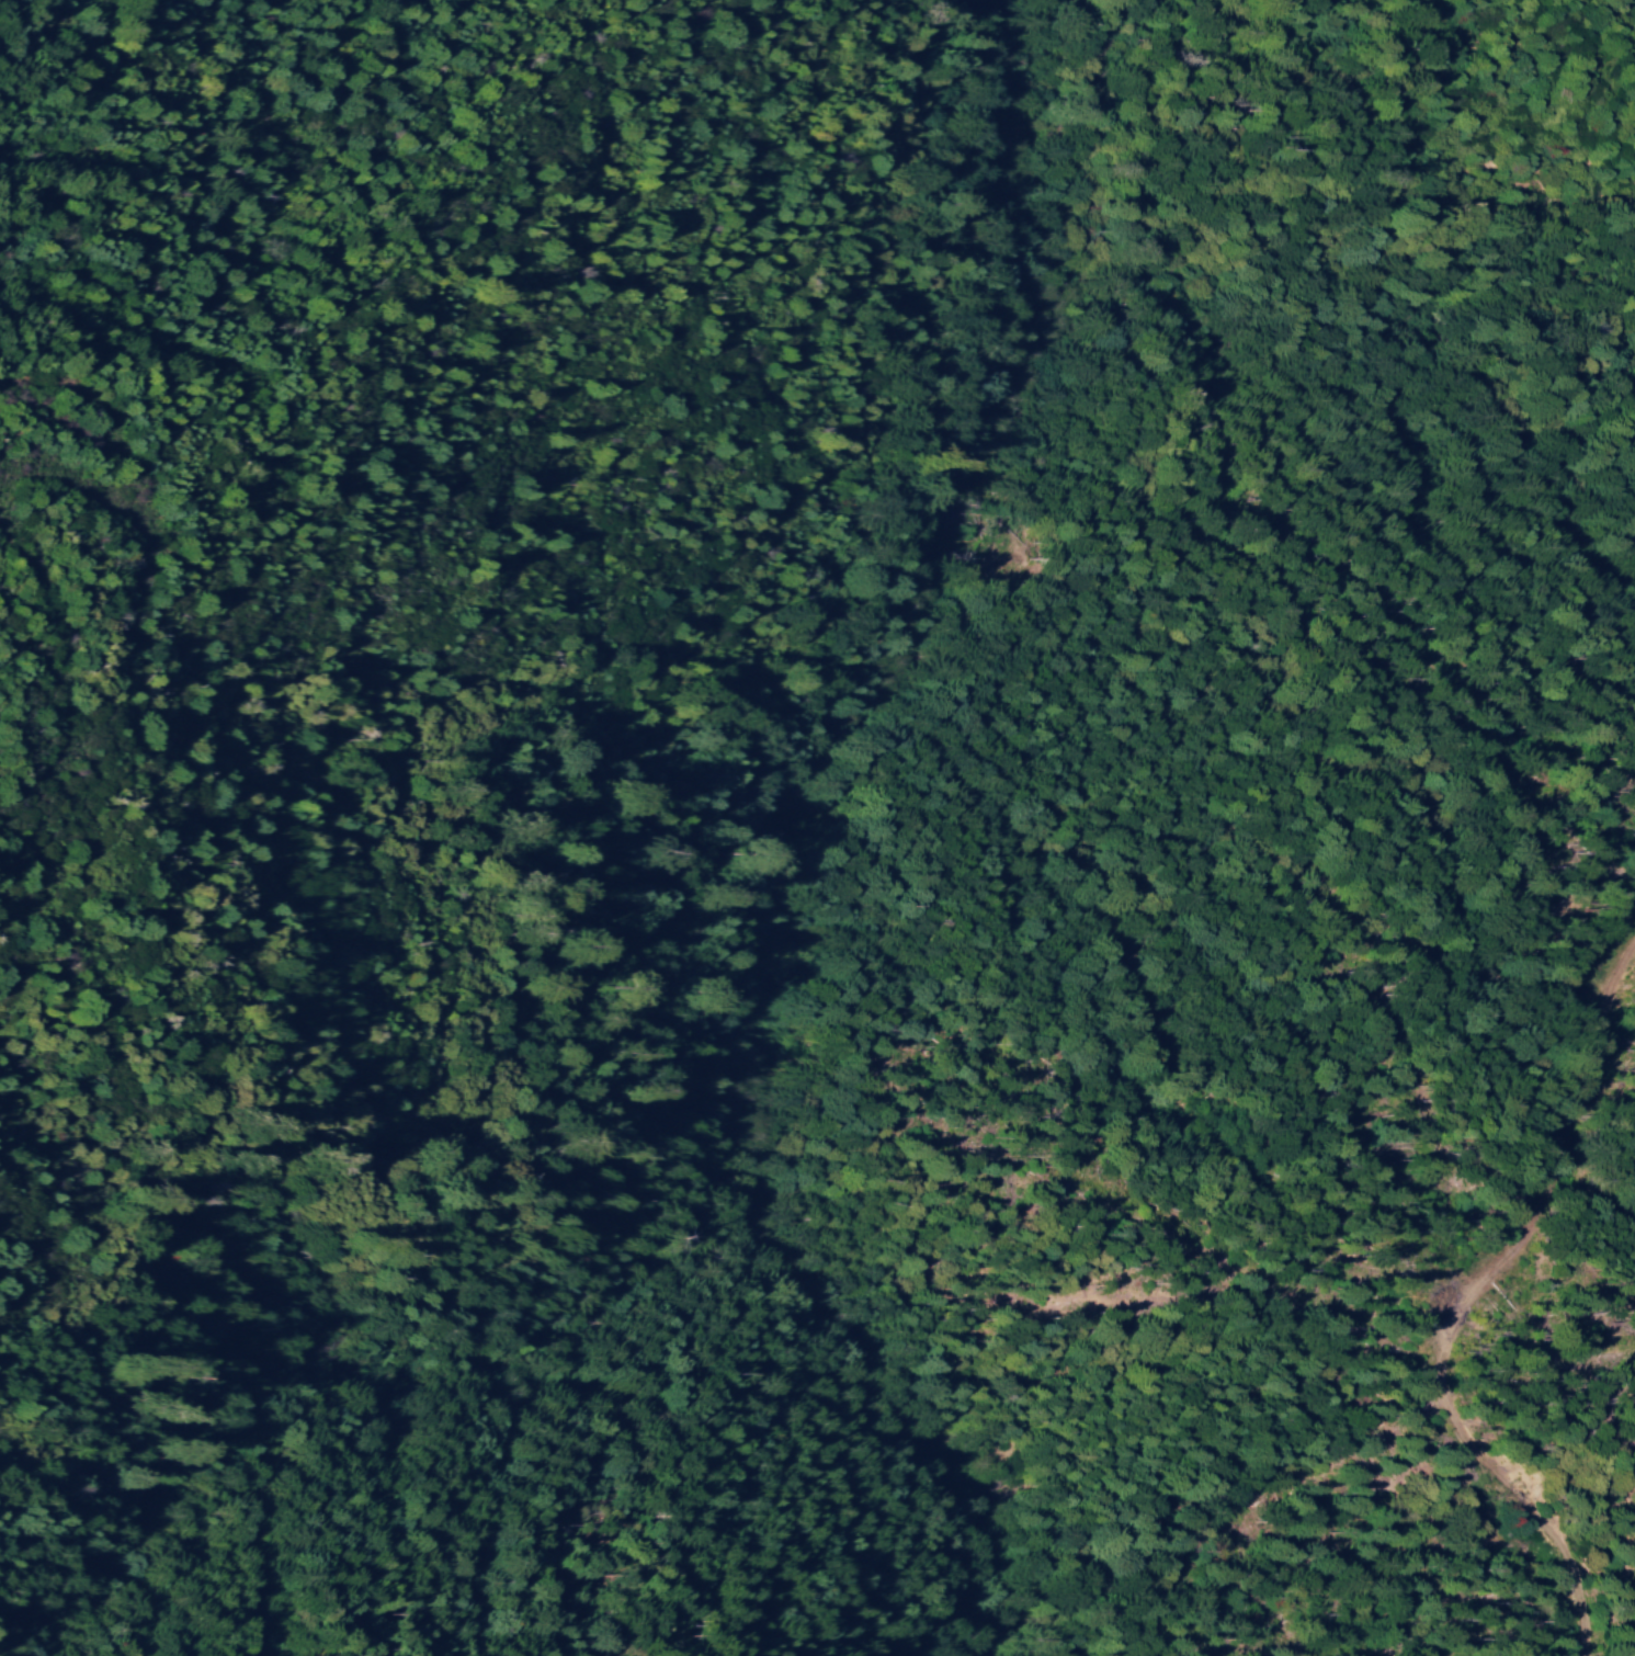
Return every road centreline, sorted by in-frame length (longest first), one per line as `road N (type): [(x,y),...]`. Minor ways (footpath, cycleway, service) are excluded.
road 1 (residential): [(1498,1274),(1597,1112),(1611,1002),(1634,941)]

